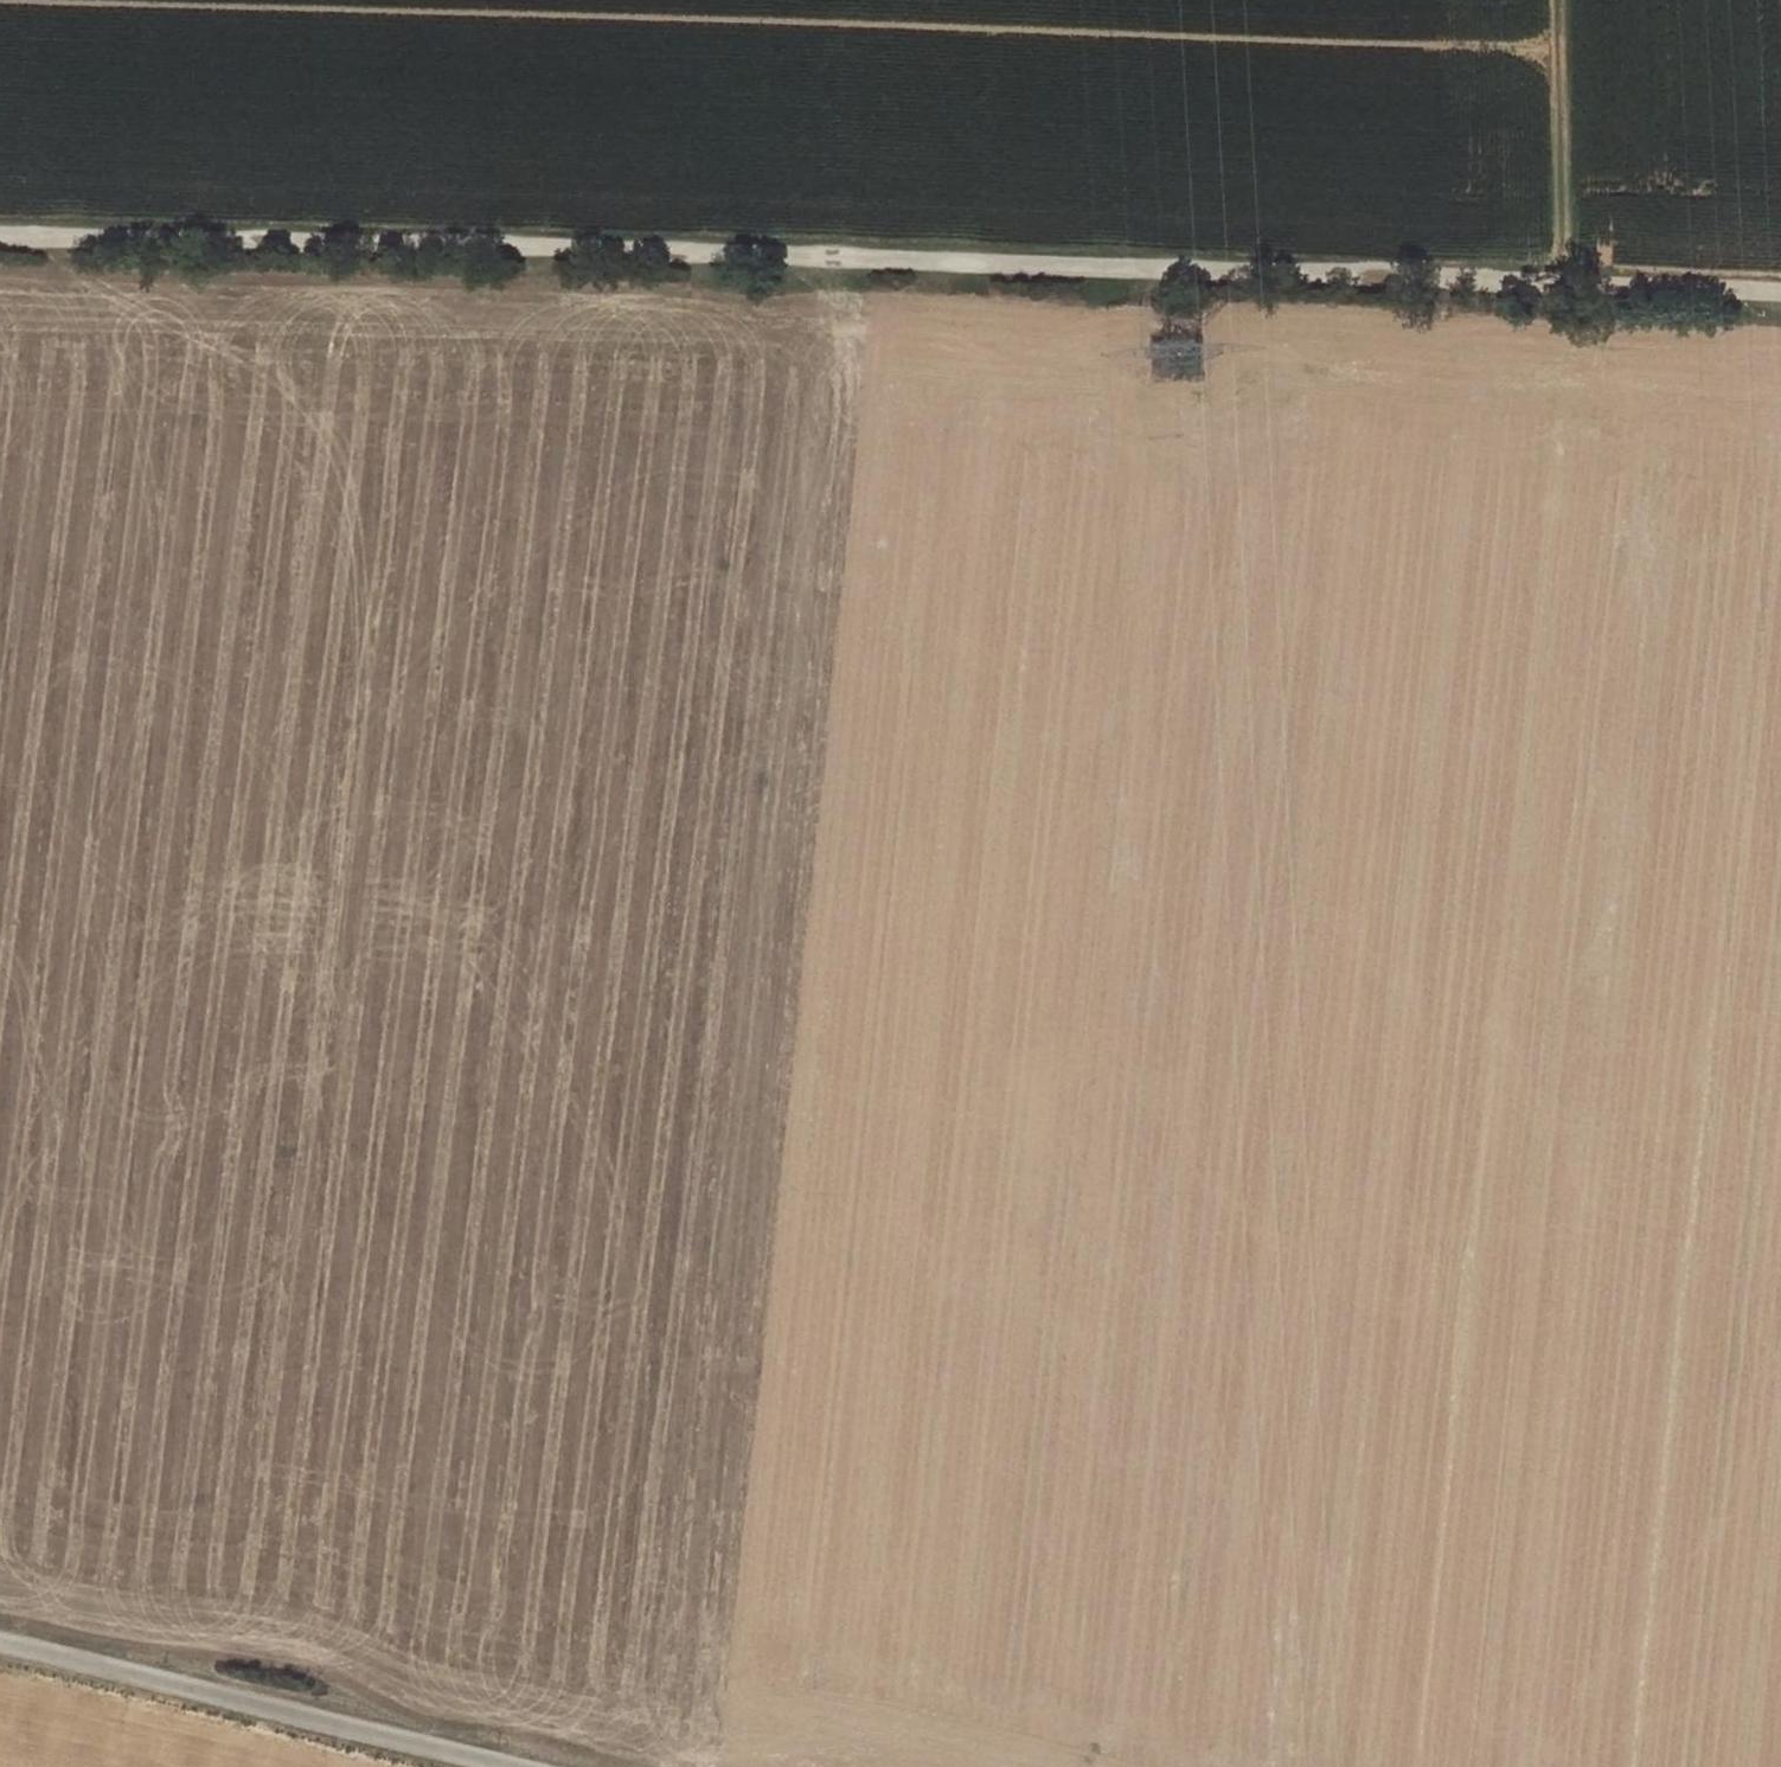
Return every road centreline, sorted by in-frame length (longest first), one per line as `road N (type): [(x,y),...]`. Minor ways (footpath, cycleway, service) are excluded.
road 1 (track): [(1780,309),(0,242)]
road 2 (unclassified): [(448,1766),(0,1662)]

